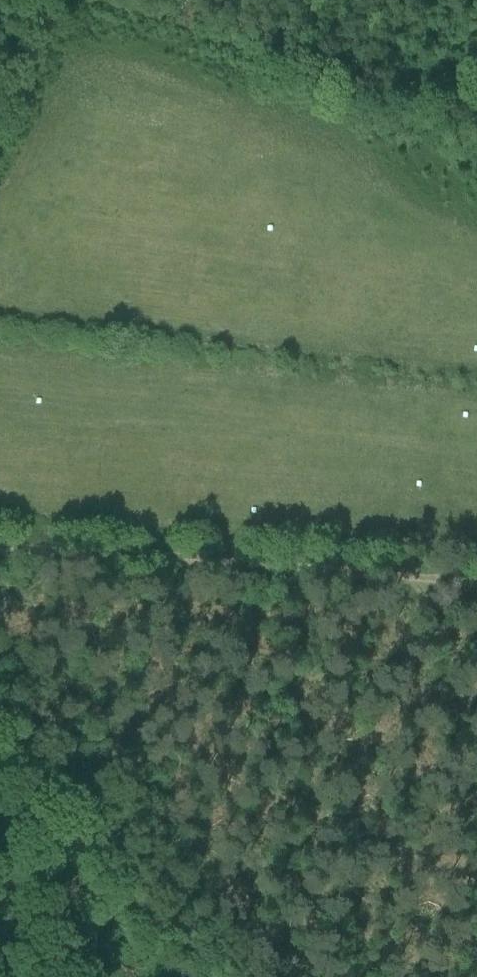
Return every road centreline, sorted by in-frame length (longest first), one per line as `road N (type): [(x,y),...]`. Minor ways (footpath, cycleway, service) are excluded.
road 1 (track): [(0,552),(476,583)]
road 2 (track): [(412,578),(476,682)]

